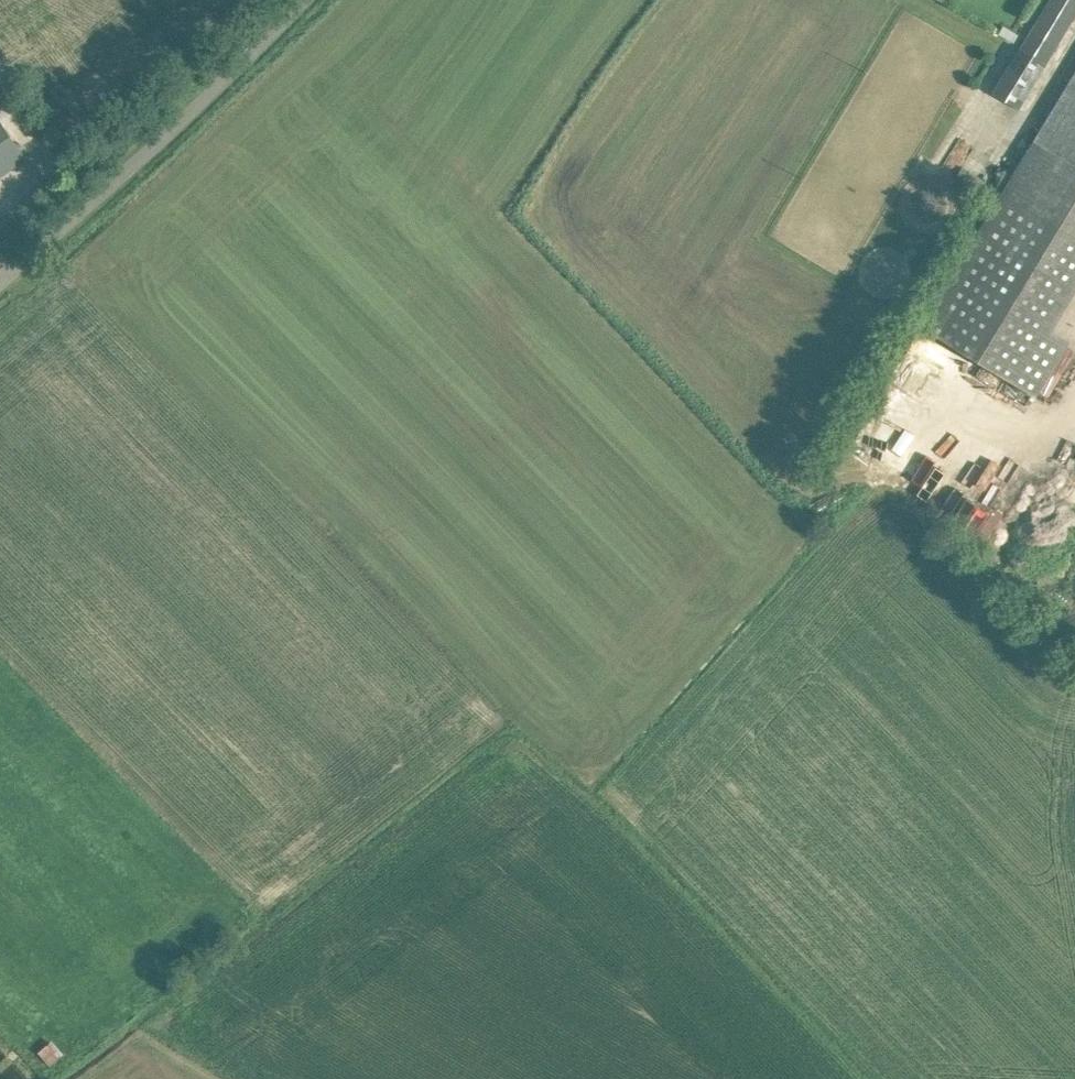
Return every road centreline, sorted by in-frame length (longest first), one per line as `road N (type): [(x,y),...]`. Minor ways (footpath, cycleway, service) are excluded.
road 1 (unclassified): [(0,262),(295,0)]

